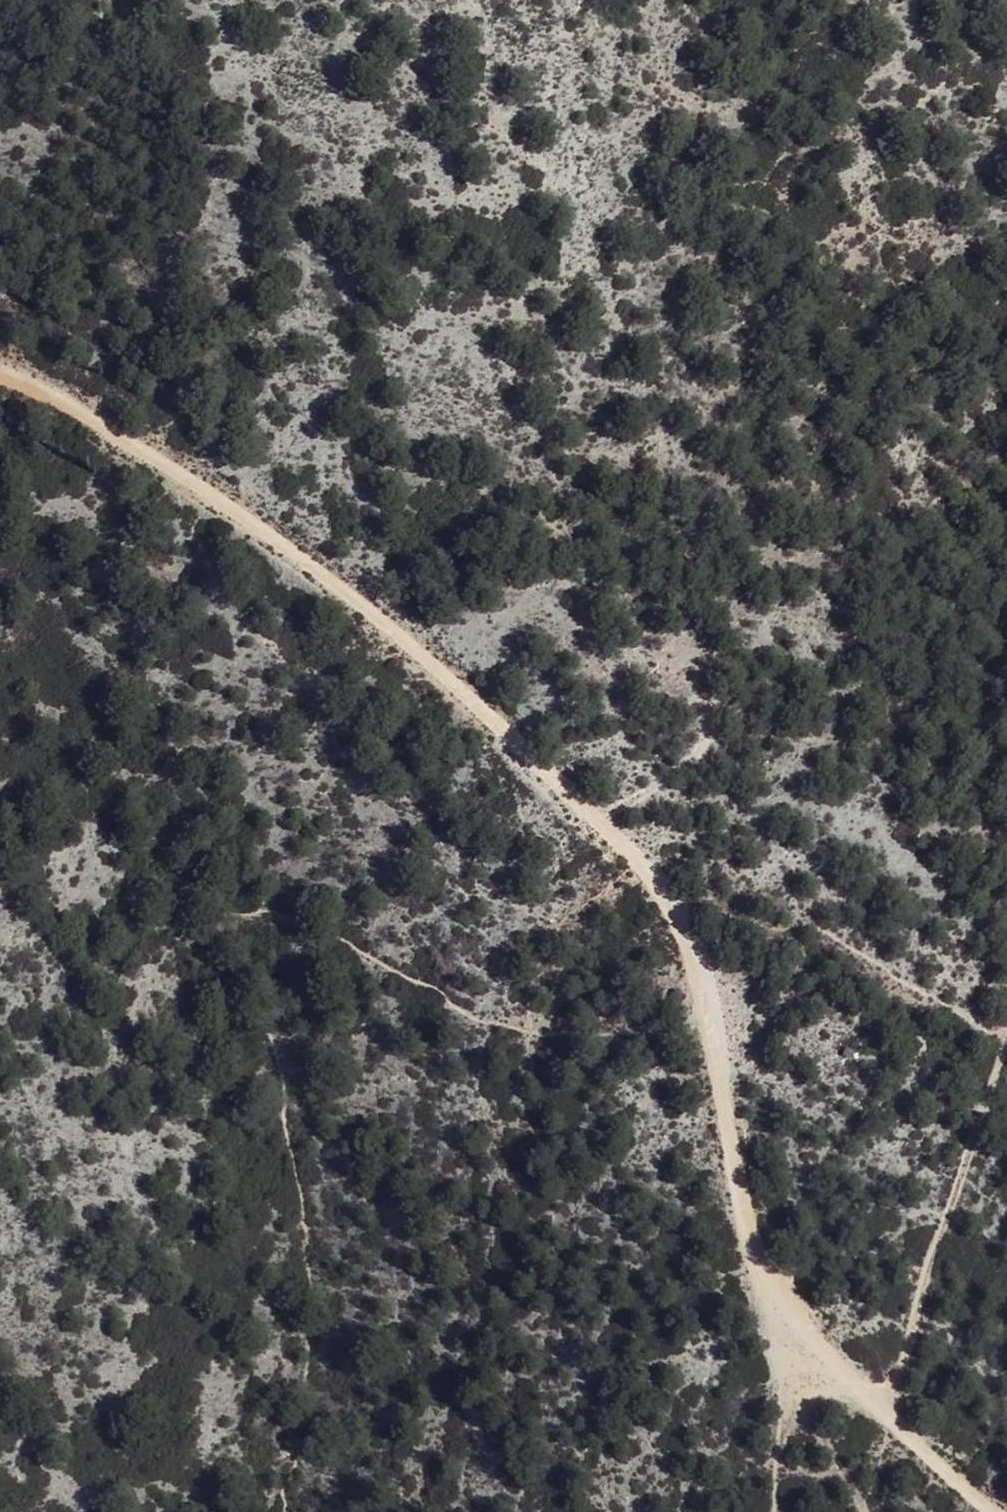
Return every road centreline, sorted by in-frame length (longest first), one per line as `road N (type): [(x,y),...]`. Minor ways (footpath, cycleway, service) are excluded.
road 1 (track): [(1006,1505),(753,1321),(701,1129),(674,930),(532,772),(255,536),(64,394),(0,375)]
road 2 (track): [(874,1409),(1006,1048)]
road 3 (track): [(753,1321),(793,1438),(831,1511)]

